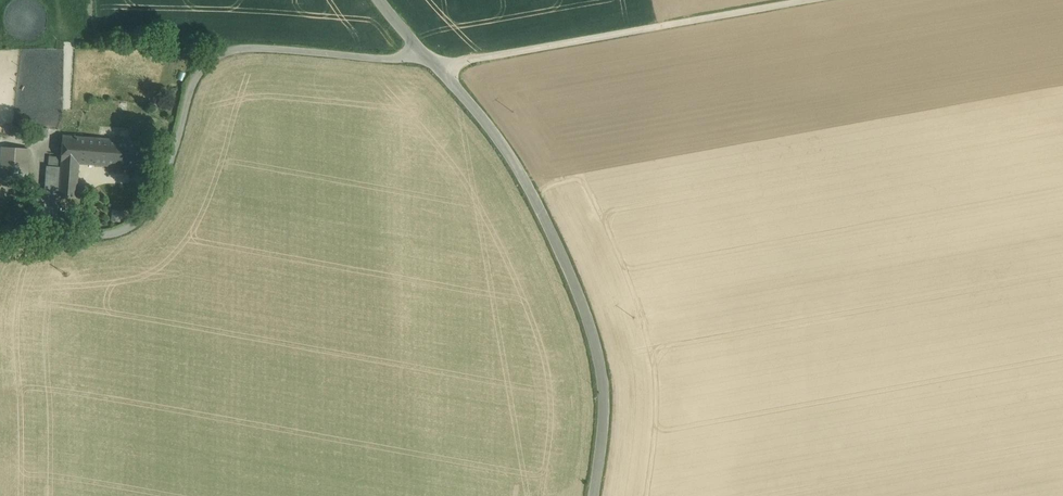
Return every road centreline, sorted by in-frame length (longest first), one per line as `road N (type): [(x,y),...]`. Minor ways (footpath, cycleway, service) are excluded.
road 1 (unclassified): [(0,244),(104,235),(132,225),(160,190),(194,79),(217,54),(423,54)]
road 2 (tertiary): [(593,495),(603,429),(590,326),(513,157),(423,54)]
road 3 (track): [(434,66),(809,0)]

